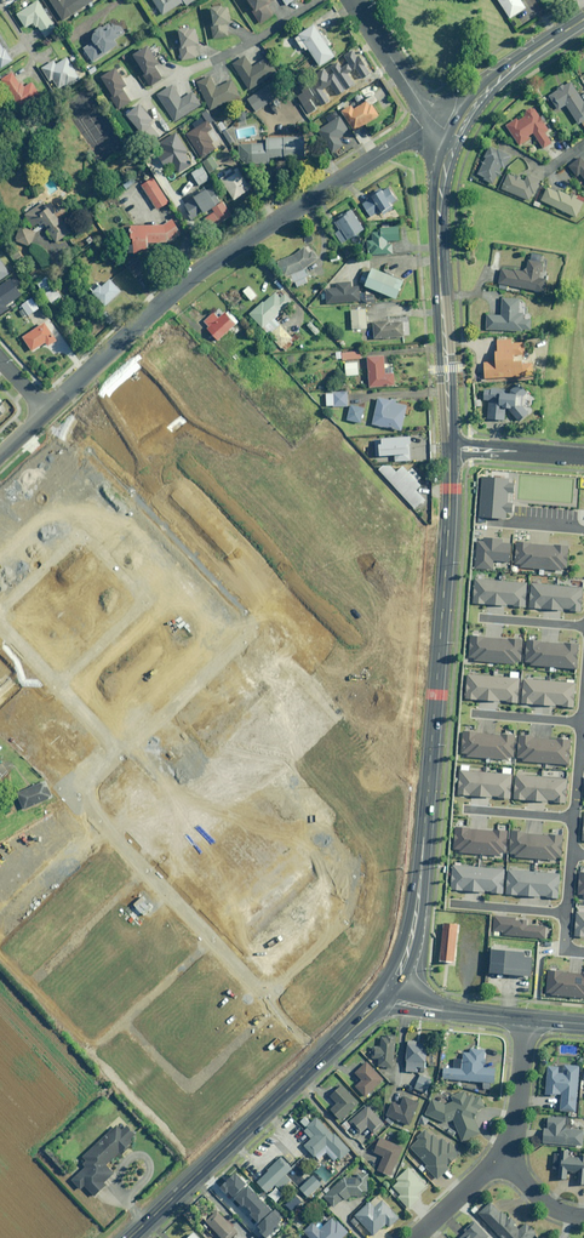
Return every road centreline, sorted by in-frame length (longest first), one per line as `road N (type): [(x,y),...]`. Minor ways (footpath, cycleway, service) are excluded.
road 1 (secondary): [(385,997),(404,967),(418,906),(450,443)]
road 2 (unclassified): [(46,410),(238,247),(417,132),(457,131)]
road 3 (secondary): [(130,1237),(385,997)]
road 4 (secondary): [(450,443),(436,193),(457,131)]
road 5 (secondary): [(583,19),(506,72),(457,131)]
road 6 (residential): [(356,0),(420,103),(457,131)]
road 7 (residential): [(503,1156),(515,1130),(524,1018)]
road 8 (tertiary): [(385,997),(524,1018)]
road 9 (residential): [(450,443),(583,454)]

